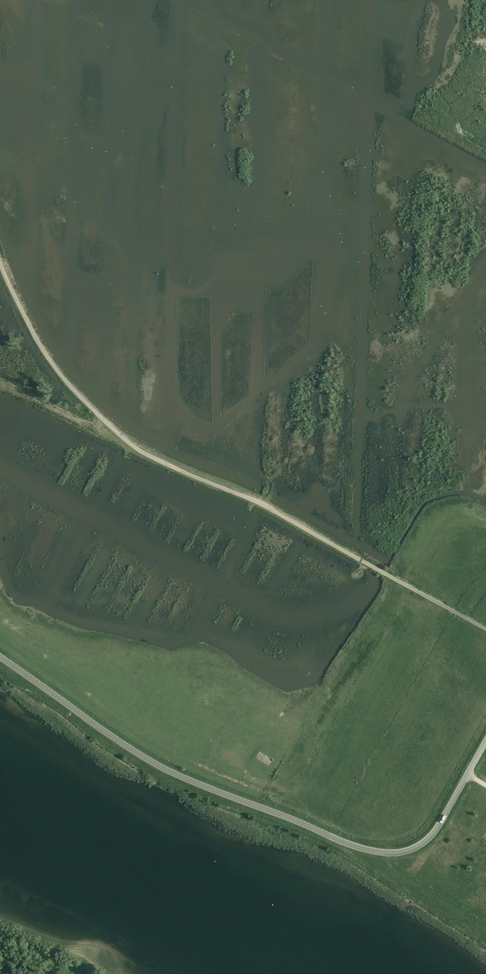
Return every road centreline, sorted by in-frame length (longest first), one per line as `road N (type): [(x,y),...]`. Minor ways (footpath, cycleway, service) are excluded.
road 1 (unclassified): [(0,656),(167,770),(374,851),(407,851),(430,837),(485,741)]

